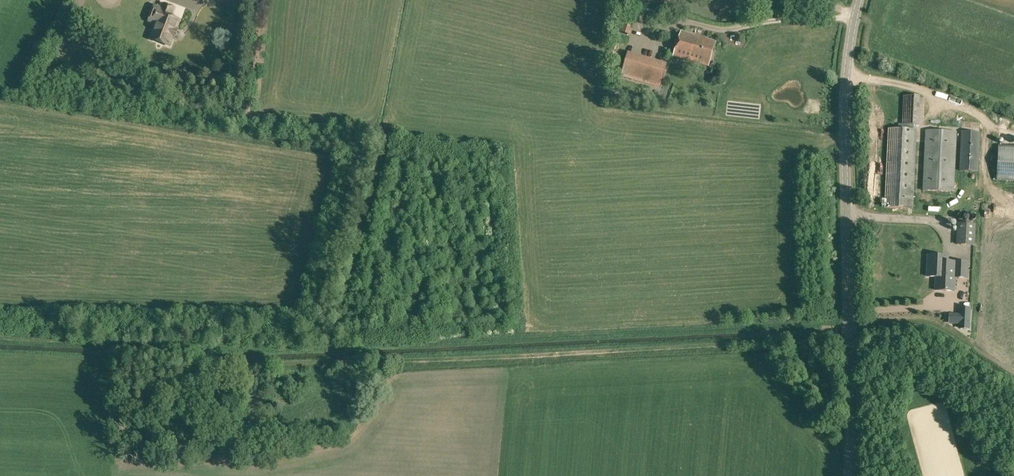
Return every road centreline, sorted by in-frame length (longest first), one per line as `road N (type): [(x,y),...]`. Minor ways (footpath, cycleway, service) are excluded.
road 1 (tertiary): [(850,475),(845,100),(859,0)]

